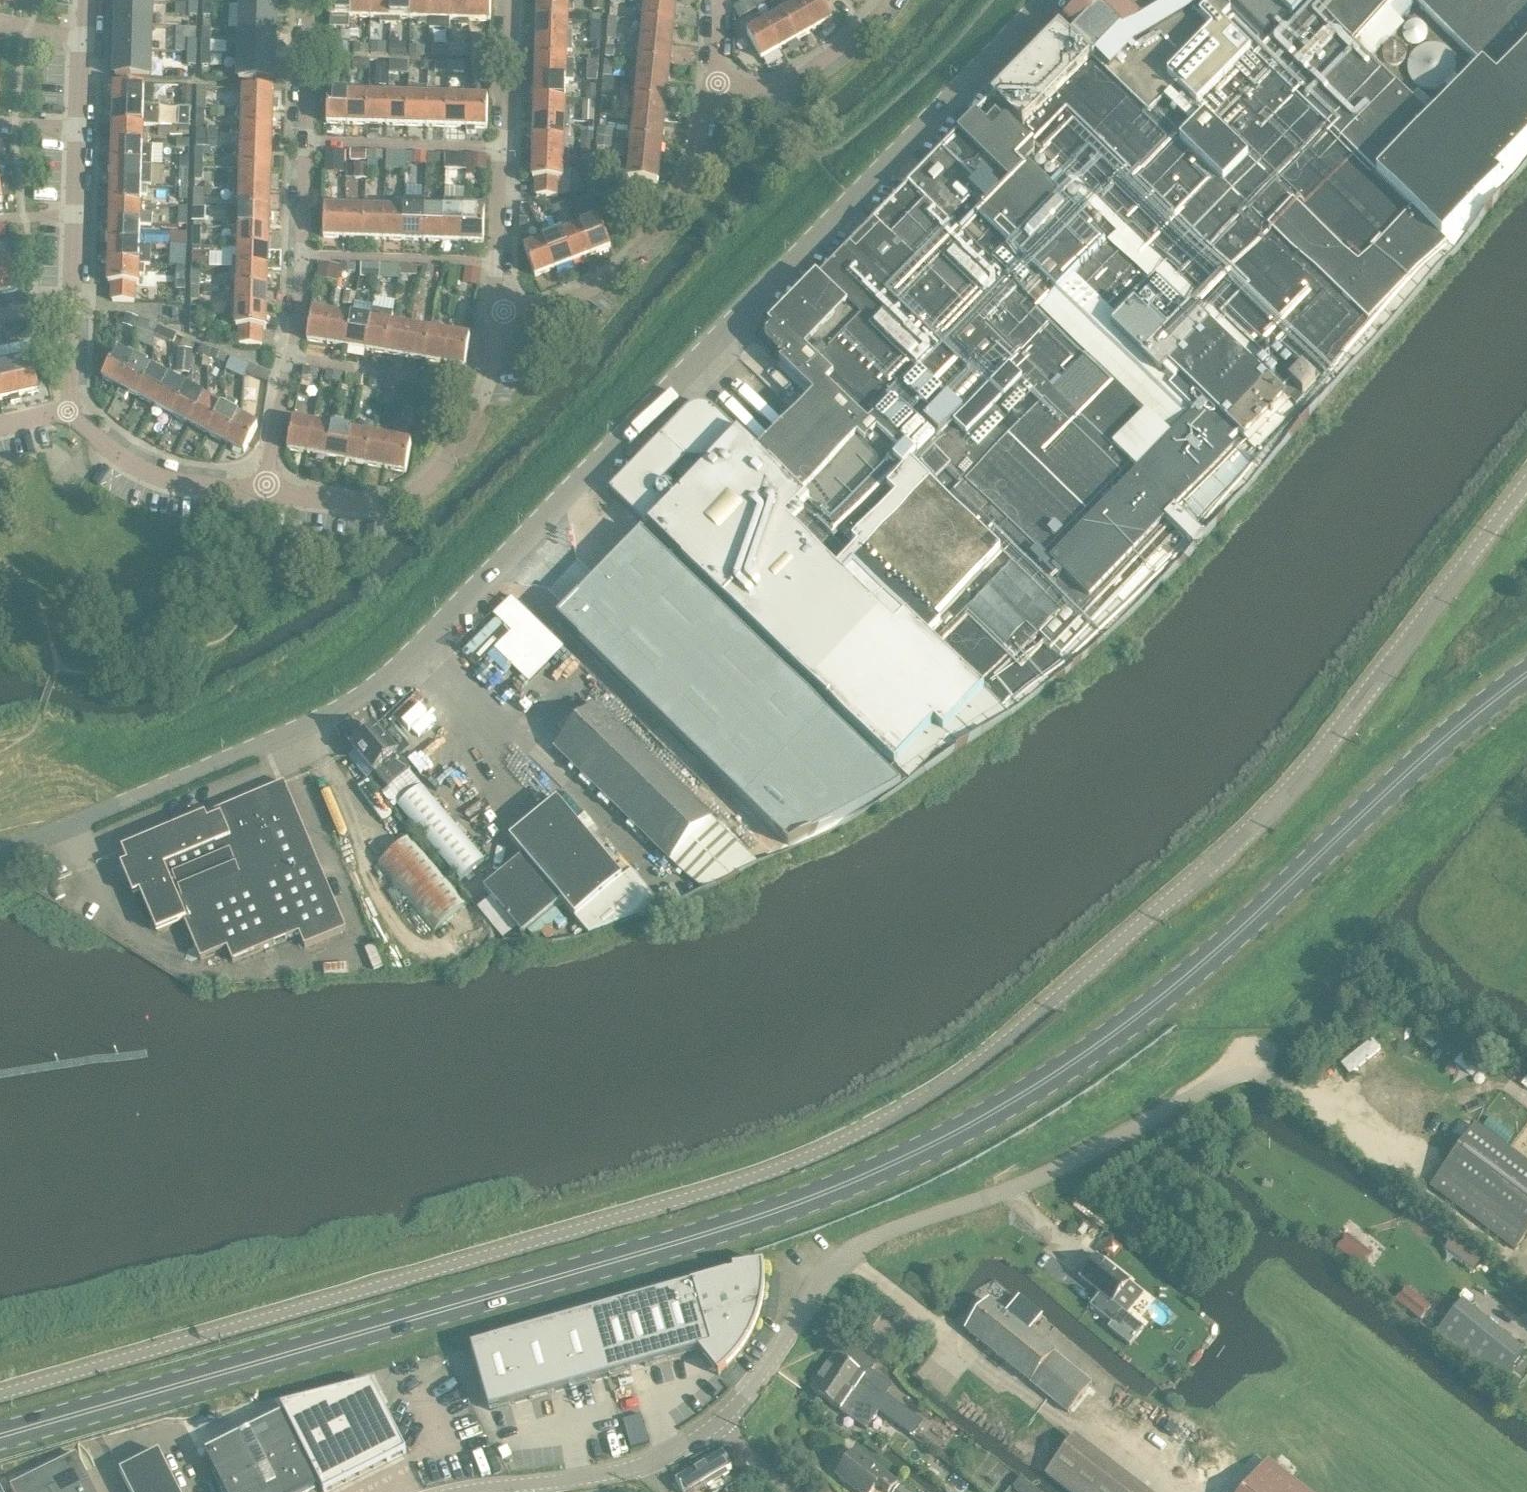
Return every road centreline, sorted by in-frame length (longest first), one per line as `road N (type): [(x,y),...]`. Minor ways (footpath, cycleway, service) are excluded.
road 1 (unclassified): [(1526,481),(1284,794),(970,1071),(911,1108),(821,1153),(734,1184),(0,1395)]
road 2 (primary): [(1526,675),(1440,744),(1212,957),(1037,1088),(935,1145),(783,1208),(645,1252),(0,1437)]
road 3 (unclassified): [(0,852),(292,734),(394,675),(1047,0)]
road 4 (residential): [(504,312),(583,292),(638,249),(680,198),(718,83)]
road 5 (track): [(1526,1274),(1285,1084)]
road 6 (residential): [(266,484),(366,504),(416,495),(440,472),(486,390)]
road 7 (unclassified): [(718,1423),(624,1470),(457,1491)]
road 8 (residential): [(68,411),(125,458),(162,476),(266,484)]
road 9 (residential): [(718,83),(765,94),(835,57),(894,0)]
road 10 (residential): [(507,149),(305,144)]
road 11 (residential): [(486,390),(290,357)]
road 12 (unclassified): [(833,1263),(718,1423)]
road 13 (residential): [(303,257),(497,263)]
road 14 (residential): [(513,0),(507,149)]
road 15 (residential): [(305,144),(307,0)]
road 16 (residential): [(266,484),(290,357)]

